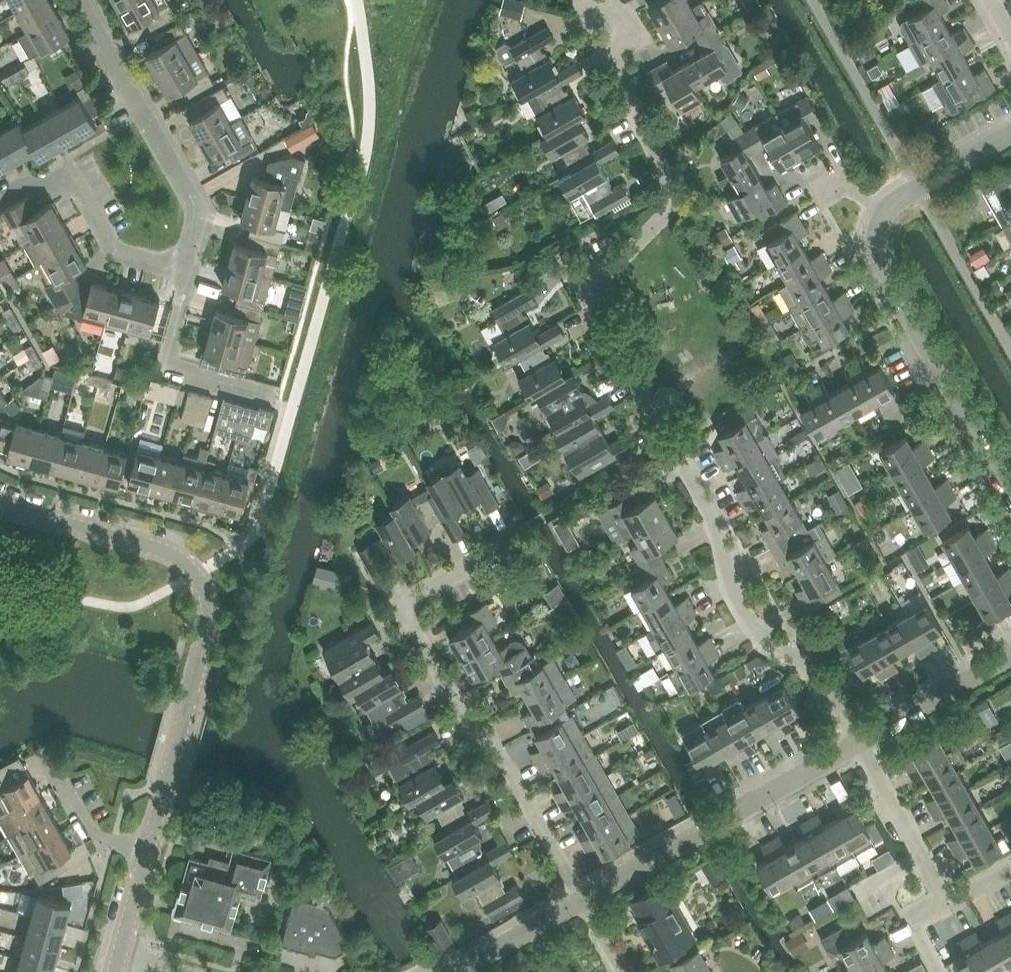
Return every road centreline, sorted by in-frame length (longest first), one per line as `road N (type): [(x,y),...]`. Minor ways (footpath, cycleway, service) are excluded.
road 1 (residential): [(860,747),(819,674),(764,639),(743,614),(720,532),(594,296),(672,200),(613,67),(628,32),(609,0)]
road 2 (unclassified): [(147,852),(209,633),(202,585),(167,552),(0,503)]
road 3 (residential): [(1010,494),(881,271),(877,245),(882,218),(894,203),(1010,136)]
road 4 (residential): [(581,902),(495,741),(468,726),(413,625),(410,610),(421,591),(503,546)]
road 5 (residential): [(581,902),(860,747)]
road 6 (residential): [(183,265),(195,206),(81,0)]
road 7 (residential): [(0,199),(20,188),(72,184),(119,247),(183,265)]
road 8 (residential): [(266,394),(171,366),(183,265)]
road 9 (residential): [(950,906),(860,747)]
road 10 (residential): [(860,747),(1010,661)]
road 11 (residential): [(147,852),(94,835),(46,752)]
road 12 (residential): [(466,971),(581,902)]

